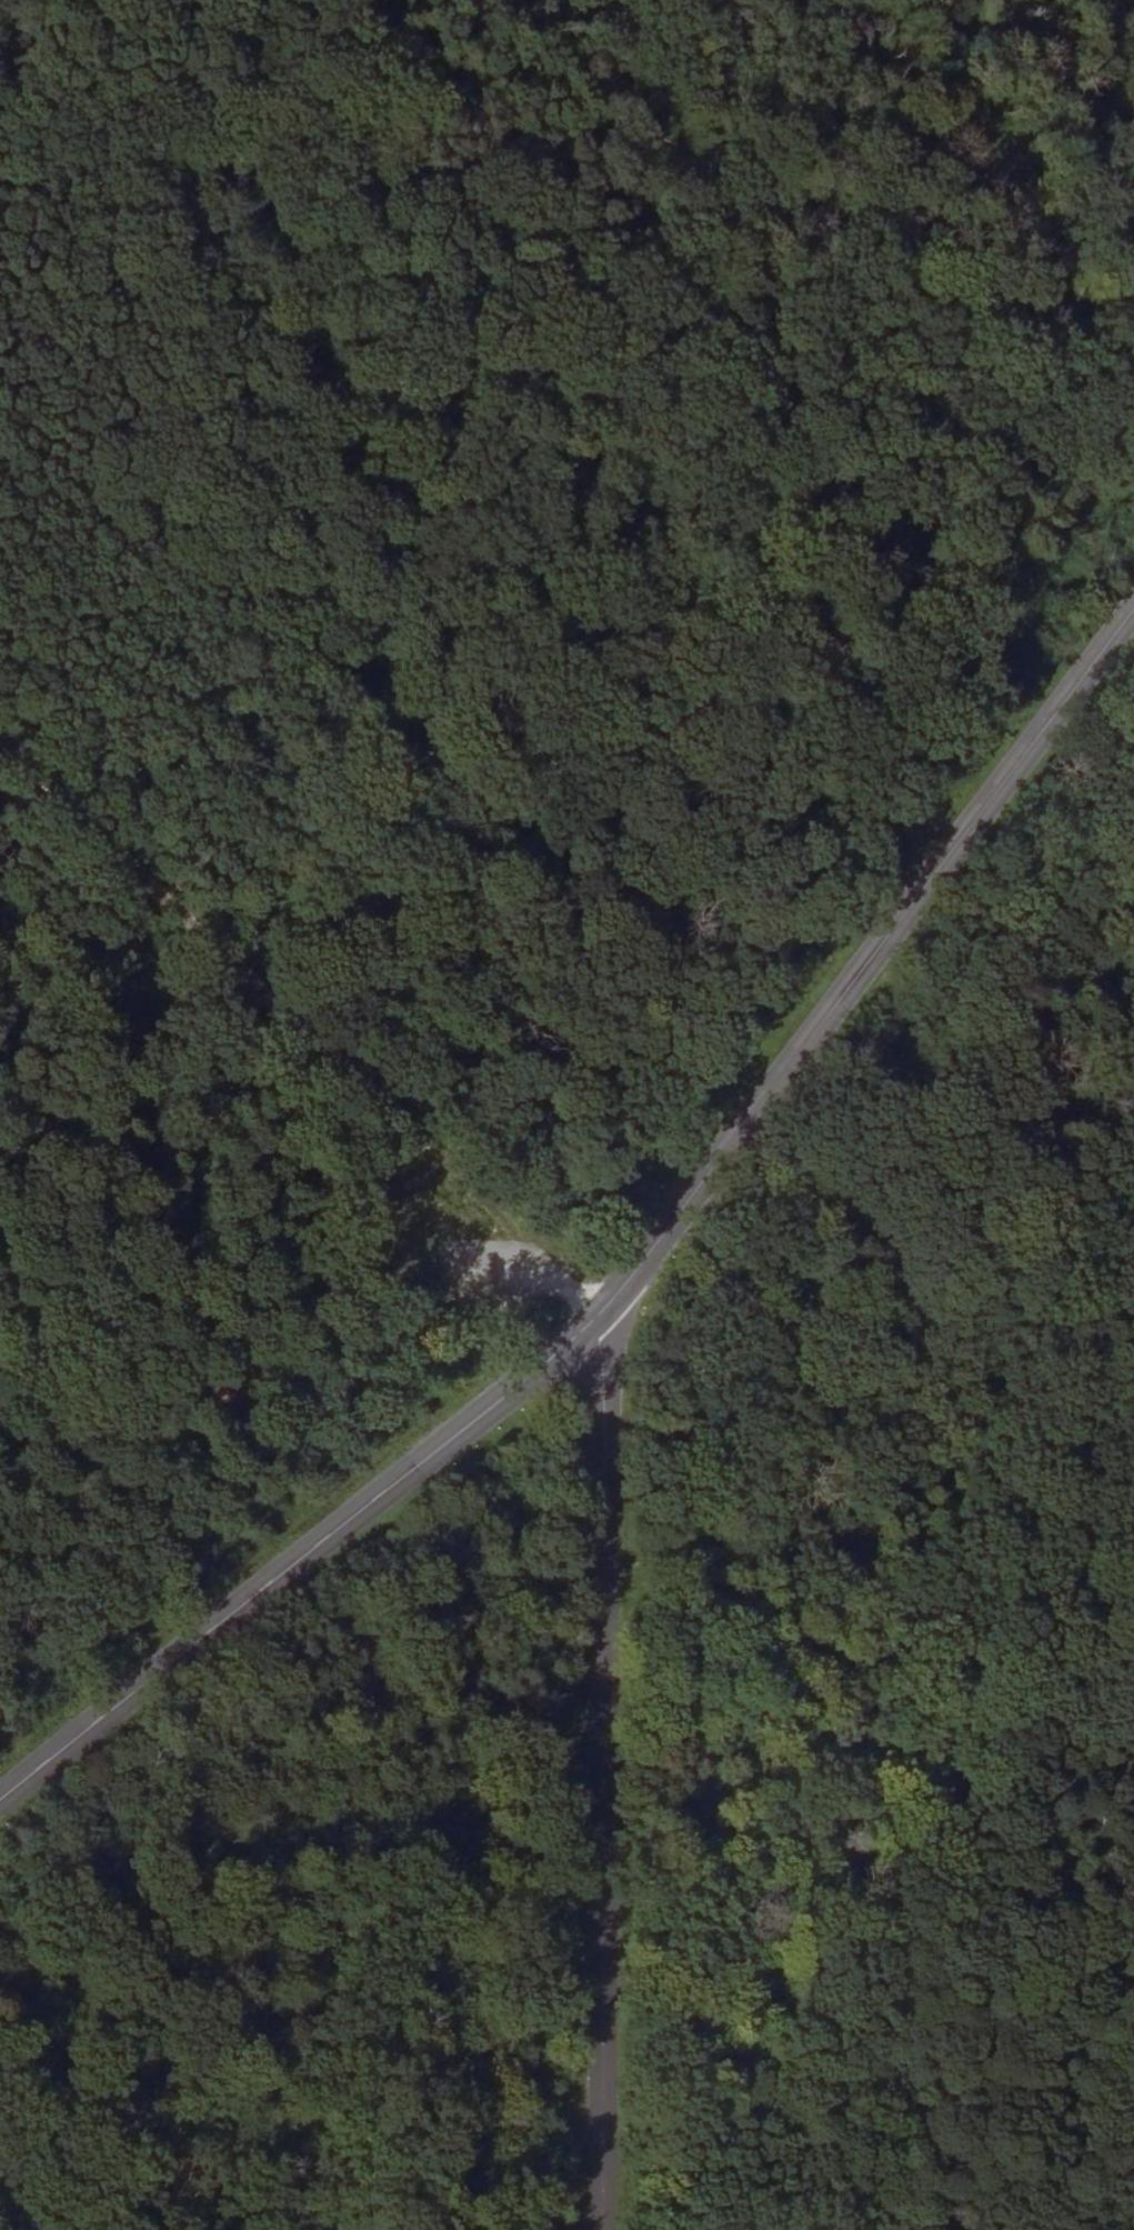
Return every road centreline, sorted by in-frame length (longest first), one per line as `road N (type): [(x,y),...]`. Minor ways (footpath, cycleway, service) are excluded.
road 1 (tertiary): [(1133,611),(590,1330)]
road 2 (tertiary): [(590,1330),(604,1388),(606,2229)]
road 3 (tertiary): [(0,1805),(590,1330)]

